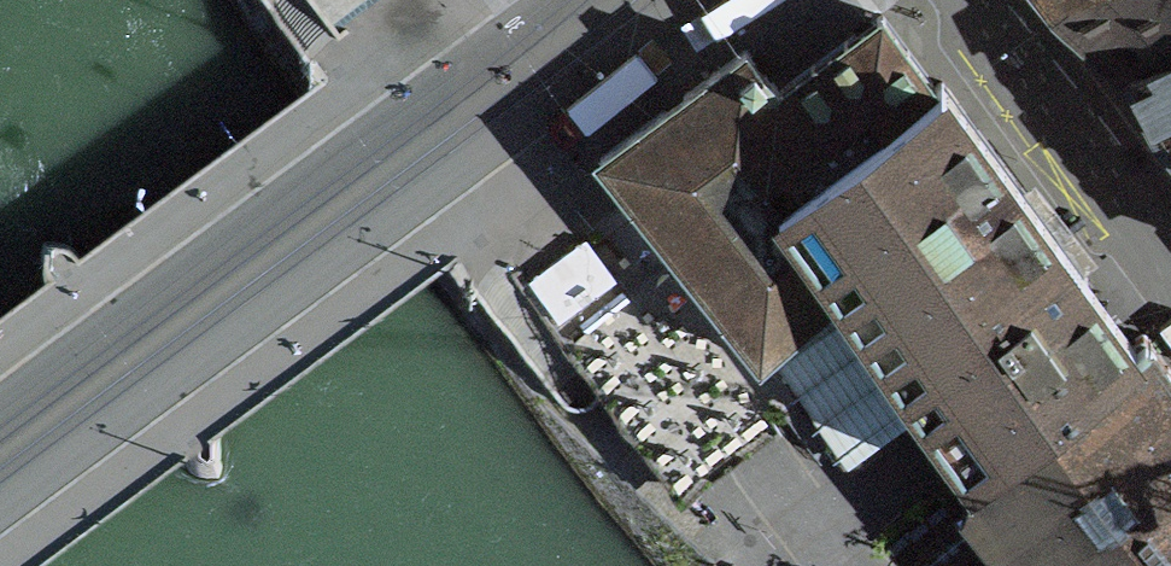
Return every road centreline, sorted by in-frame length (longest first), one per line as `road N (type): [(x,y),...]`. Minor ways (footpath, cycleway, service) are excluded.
road 1 (residential): [(837,528),(734,469),(399,0)]
road 2 (residential): [(0,446),(507,74)]
road 3 (residential): [(1170,277),(837,528)]
road 4 (residential): [(966,0),(1170,251)]
road 5 (residential): [(612,0),(507,74)]

